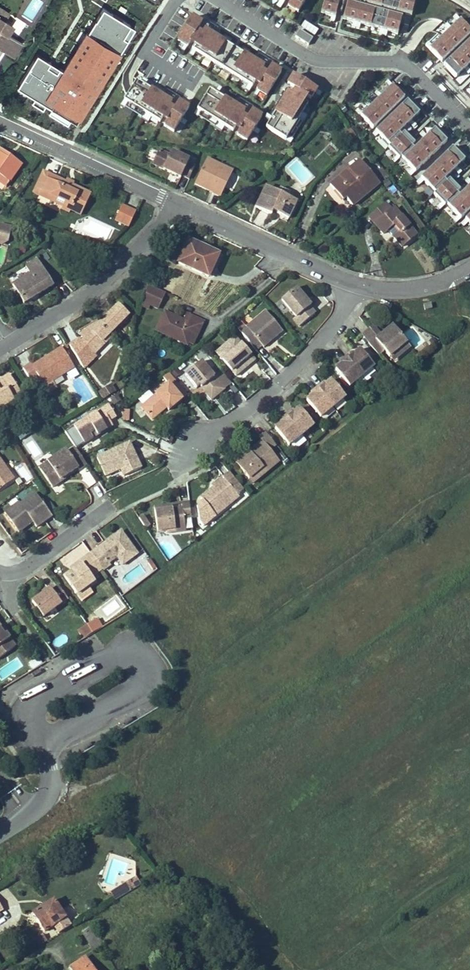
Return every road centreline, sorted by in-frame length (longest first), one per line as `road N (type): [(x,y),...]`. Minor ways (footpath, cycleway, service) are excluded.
road 1 (residential): [(200,452),(338,325),(350,283)]
road 2 (residential): [(9,343),(110,280),(172,201)]
road 3 (residential): [(172,201),(350,283)]
road 4 (residential): [(0,121),(172,201)]
road 5 (residential): [(0,573),(21,573),(111,508)]
road 6 (residential): [(350,283),(420,288),(469,269)]

